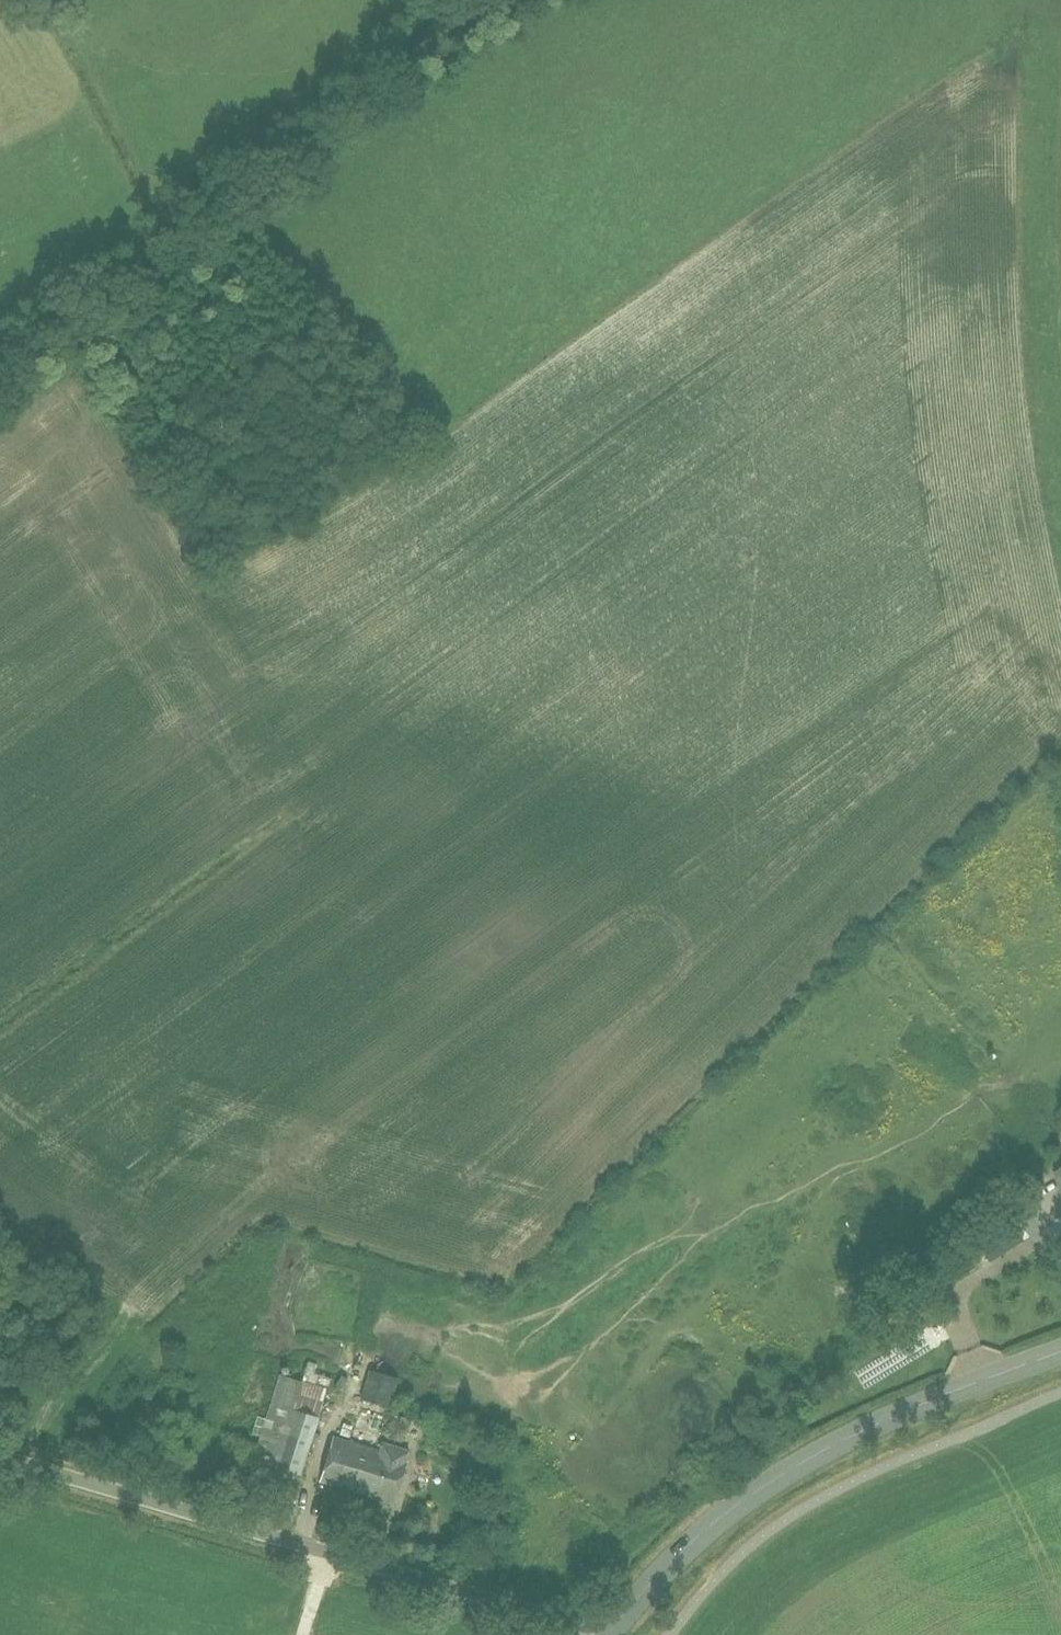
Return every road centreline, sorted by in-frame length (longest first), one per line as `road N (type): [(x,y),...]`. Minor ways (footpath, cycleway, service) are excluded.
road 1 (unclassified): [(602,1634),(0,1461)]
road 2 (track): [(0,359),(330,120),(393,62),(440,0)]
road 3 (tertiary): [(606,1634),(689,1540),(767,1485),(853,1440),(1060,1359)]

